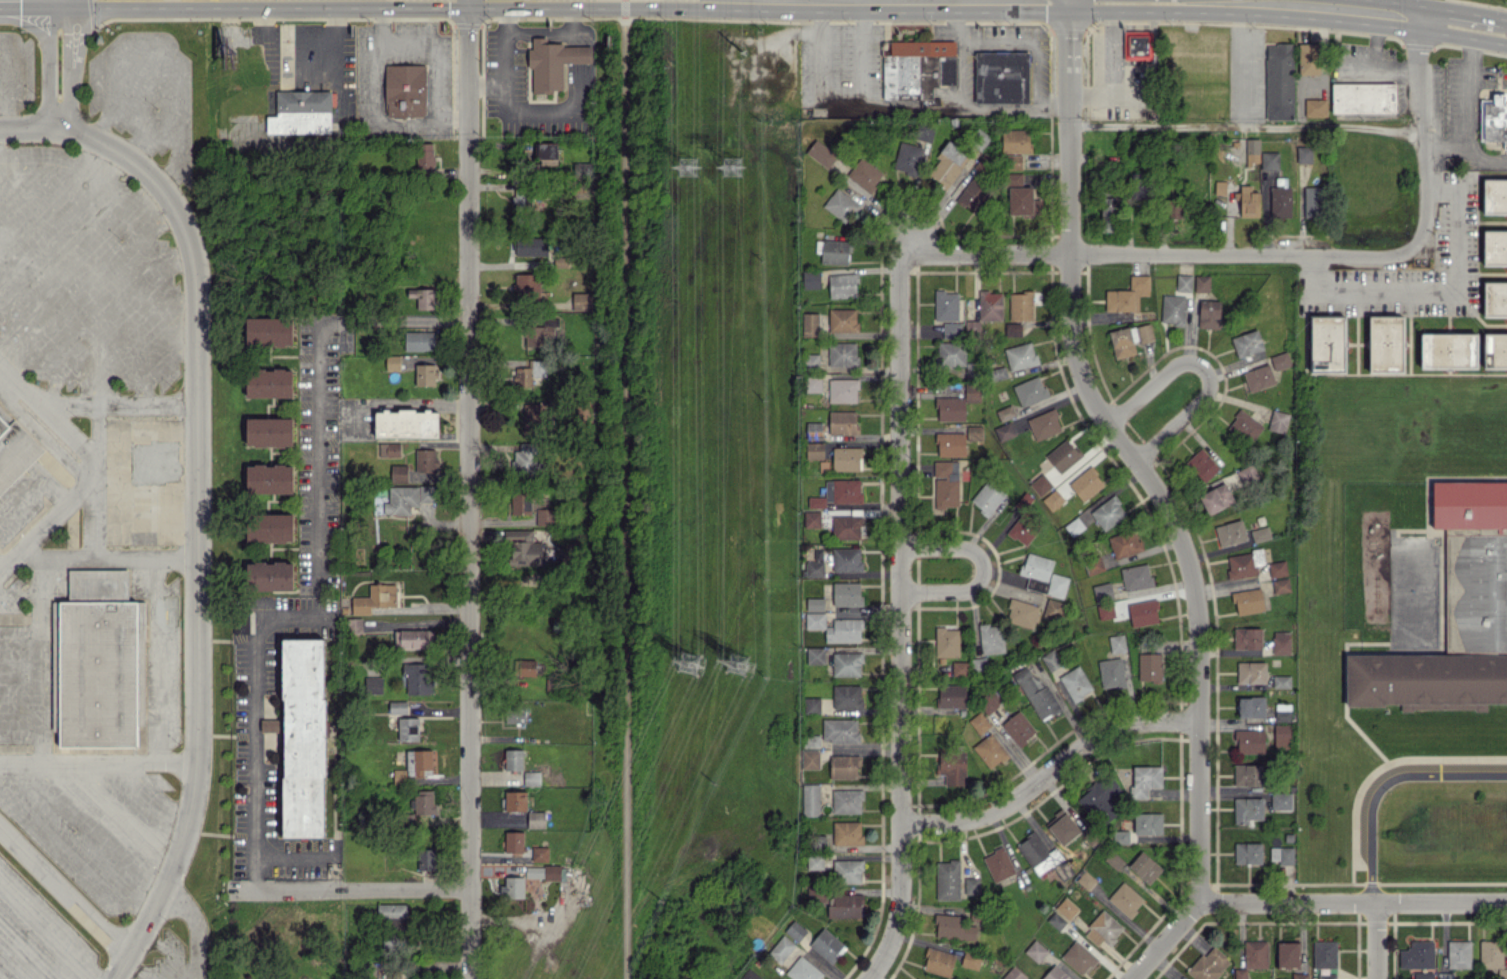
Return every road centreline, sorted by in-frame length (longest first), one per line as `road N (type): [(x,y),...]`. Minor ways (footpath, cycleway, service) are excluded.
road 1 (residential): [(1067,0),(1075,354),(1090,396),(1165,504),(1188,565),(1199,635),(1198,902),(1131,978)]
road 2 (residential): [(470,0),(471,978)]
road 3 (residential): [(904,252),(900,909),(867,978)]
road 4 (residential): [(1417,244),(1386,257),(904,252)]
road 5 (residential): [(1199,719),(1116,727),(987,813),(901,824)]
road 6 (residential): [(1506,901),(1198,902)]
road 7 (residential): [(315,588),(319,319)]
road 8 (residential): [(260,881),(257,614)]
road 9 (secondary): [(1418,17),(1172,3)]
road 10 (residential): [(1107,424),(1180,364),(1206,372),(1205,398),(1135,460)]
road 11 (residential): [(1418,17),(1426,206),(1417,244)]
road 12 (residential): [(471,889),(280,892),(260,881)]
road 13 (secondary): [(65,9),(275,9)]
road 14 (secondary): [(275,9),(446,8),(467,0)]
road 15 (residential): [(900,547),(968,548),(984,568),(971,589),(900,592)]
road 16 (residential): [(319,319),(470,318)]

